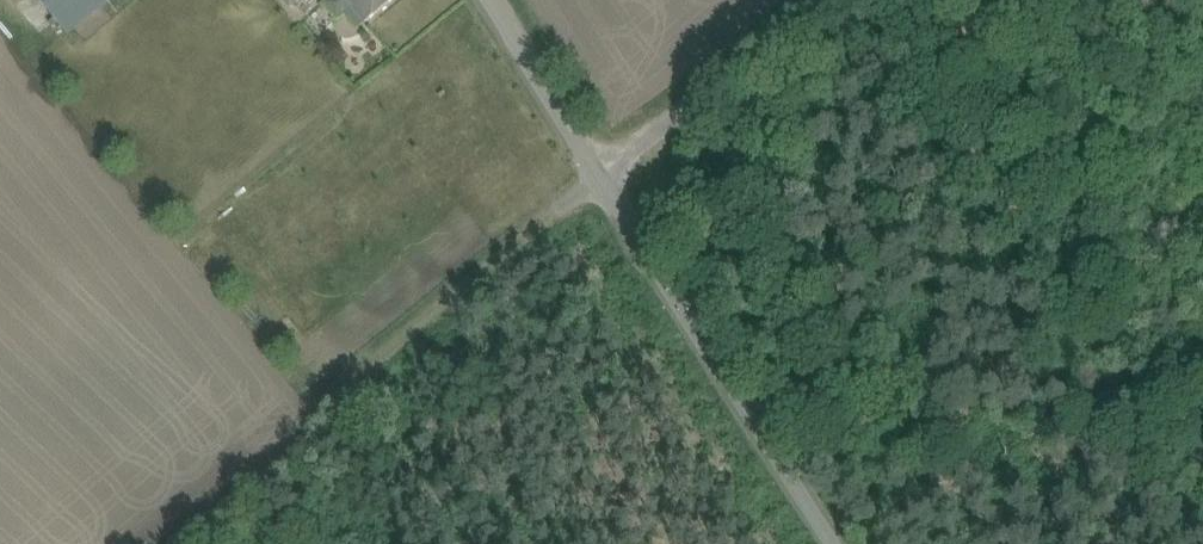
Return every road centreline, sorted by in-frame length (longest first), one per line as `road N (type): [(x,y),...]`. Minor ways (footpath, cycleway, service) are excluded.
road 1 (unclassified): [(850,543),(613,177)]
road 2 (track): [(613,177),(329,419)]
road 3 (unclassified): [(613,177),(832,0)]
road 4 (unclassified): [(613,177),(501,0)]

